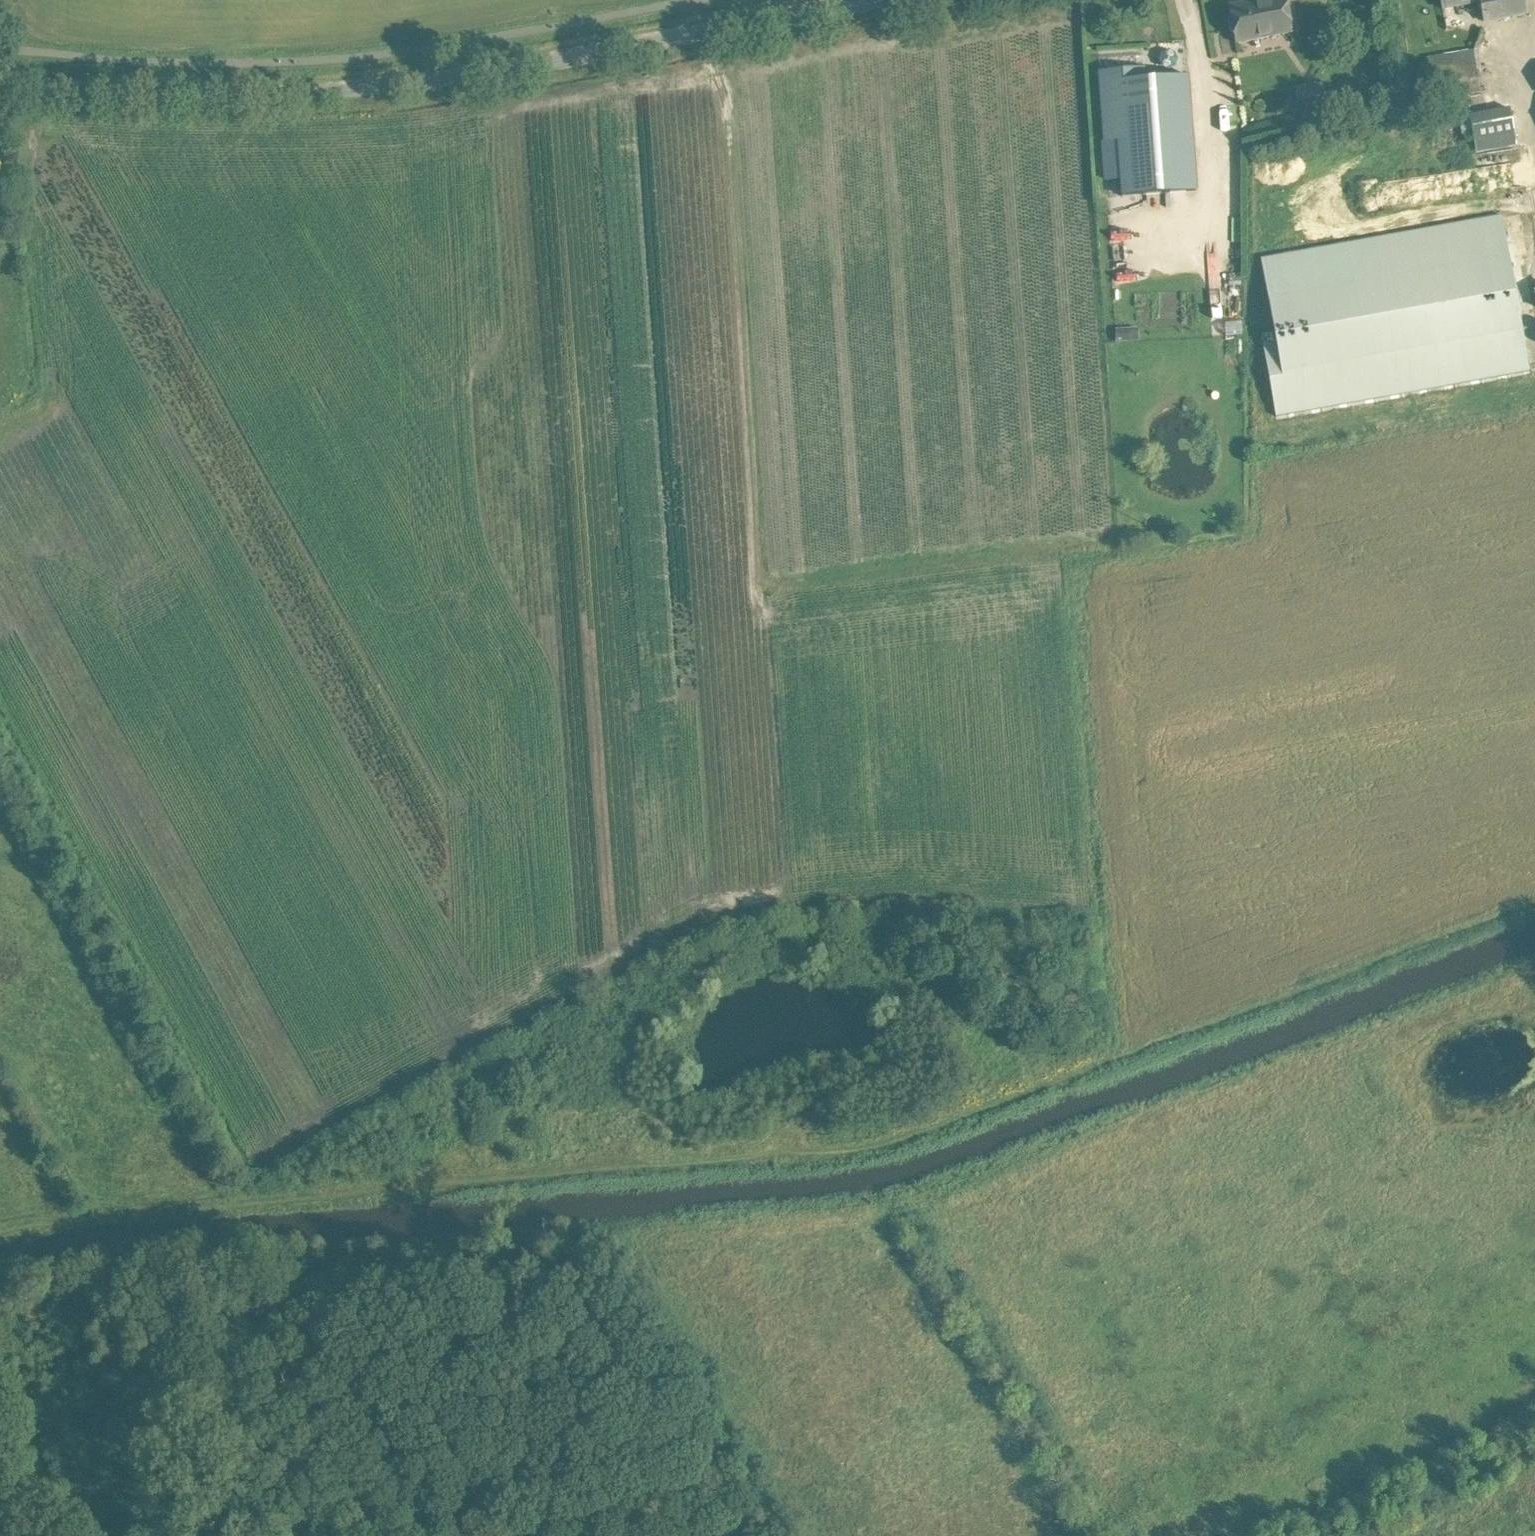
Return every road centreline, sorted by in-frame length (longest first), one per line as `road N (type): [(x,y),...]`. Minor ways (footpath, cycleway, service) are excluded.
road 1 (unclassified): [(0,82),(133,95),(373,88),(867,0)]

